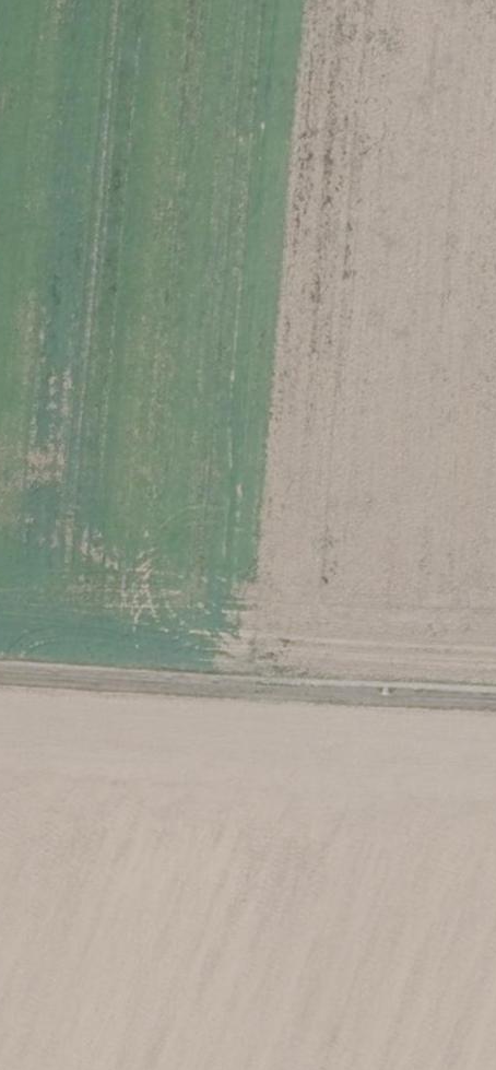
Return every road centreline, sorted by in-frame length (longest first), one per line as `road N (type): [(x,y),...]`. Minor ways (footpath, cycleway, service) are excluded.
road 1 (track): [(495,704),(0,679)]

